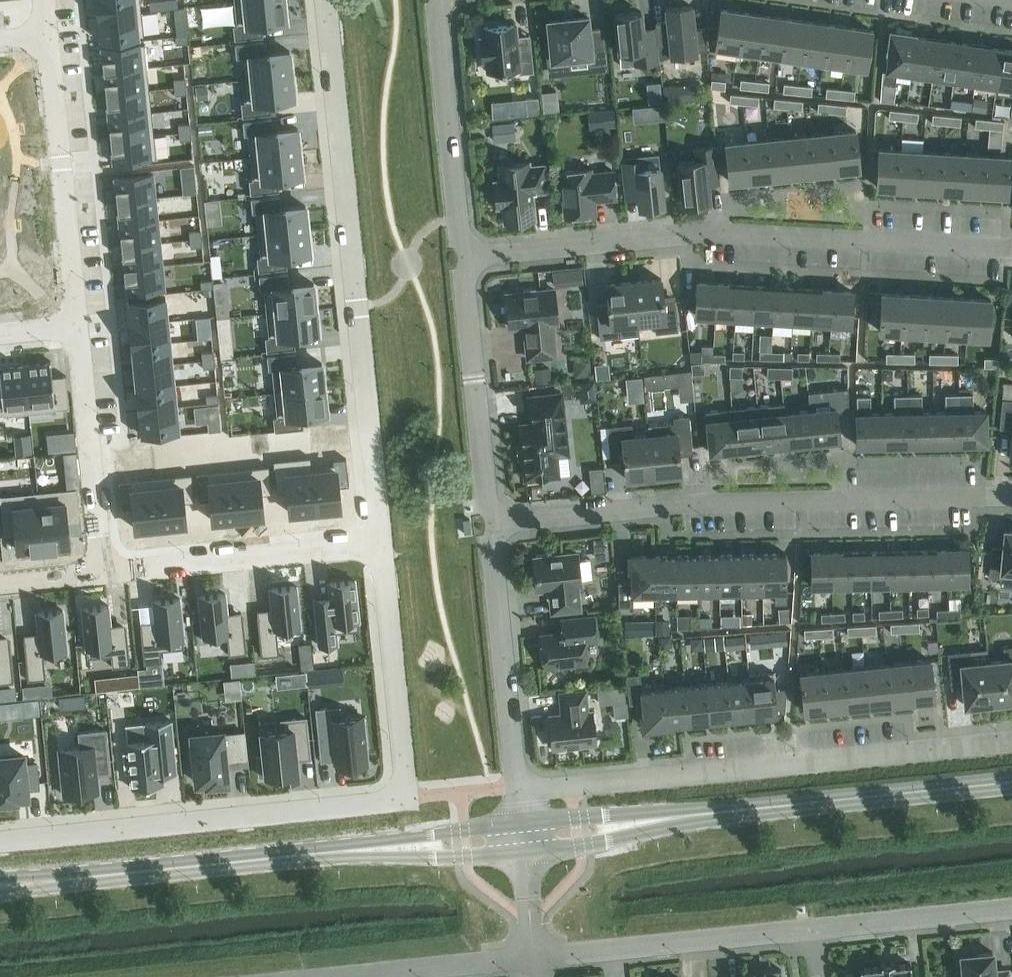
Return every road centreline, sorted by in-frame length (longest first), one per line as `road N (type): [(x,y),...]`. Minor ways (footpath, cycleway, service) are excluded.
road 1 (residential): [(1011,249),(736,230),(461,254)]
road 2 (residential): [(380,546),(327,0)]
road 3 (residential): [(1011,496),(485,521)]
road 4 (residential): [(1011,741),(519,787)]
road 5 (residential): [(404,793),(0,837)]
road 6 (tertiary): [(387,849),(20,884)]
road 7 (tertiary): [(1011,783),(669,816)]
road 8 (residential): [(44,33),(76,327)]
road 9 (residential): [(817,933),(534,958)]
road 10 (residential): [(102,571),(380,546)]
road 11 (residential): [(519,787),(485,521)]
road 12 (residential): [(485,521),(461,254)]
road 13 (residential): [(461,254),(438,0)]
road 14 (residential): [(404,793),(380,546)]
road 15 (residential): [(76,327),(102,571)]
road 16 (residential): [(1011,913),(817,933)]
road 17 (residential): [(534,958),(340,976)]
road 18 (tertiary): [(525,853),(613,841),(669,816)]
road 19 (tertiary): [(669,816),(522,822)]
road 20 (tertiary): [(387,849),(429,858),(525,853)]
road 21 (tertiary): [(522,822),(387,849)]

